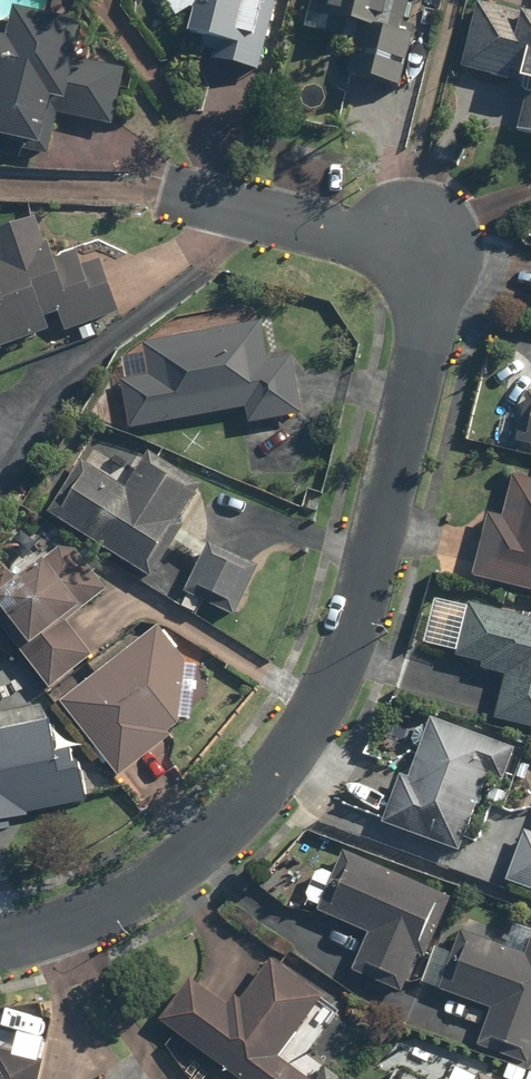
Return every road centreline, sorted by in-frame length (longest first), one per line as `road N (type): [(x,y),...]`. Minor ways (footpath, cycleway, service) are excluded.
road 1 (residential): [(0,941),(145,889),(255,802),(294,752),(346,656),(425,331),(431,267),(417,251),(186,194)]

